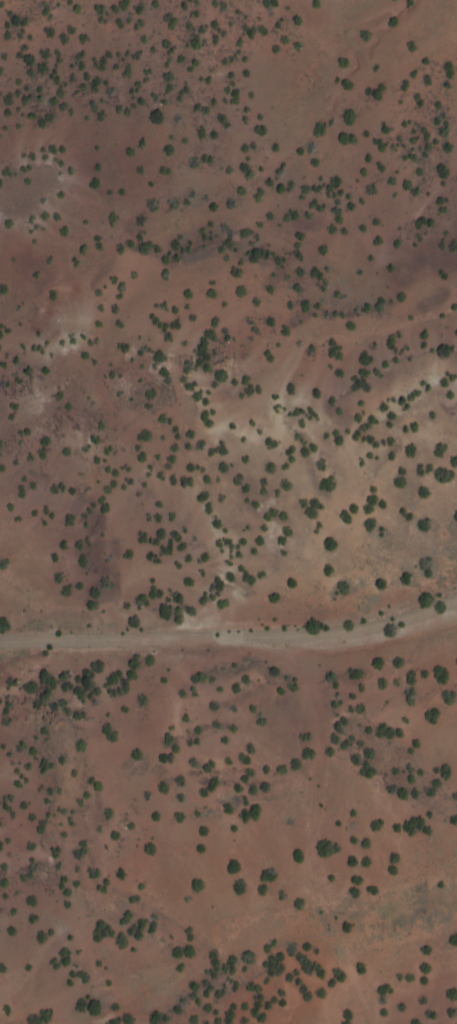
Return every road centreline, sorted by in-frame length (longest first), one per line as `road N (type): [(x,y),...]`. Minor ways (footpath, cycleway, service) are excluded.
road 1 (track): [(0,643),(339,637),(456,605)]
road 2 (track): [(282,641),(326,769),(313,867),(359,1023)]

